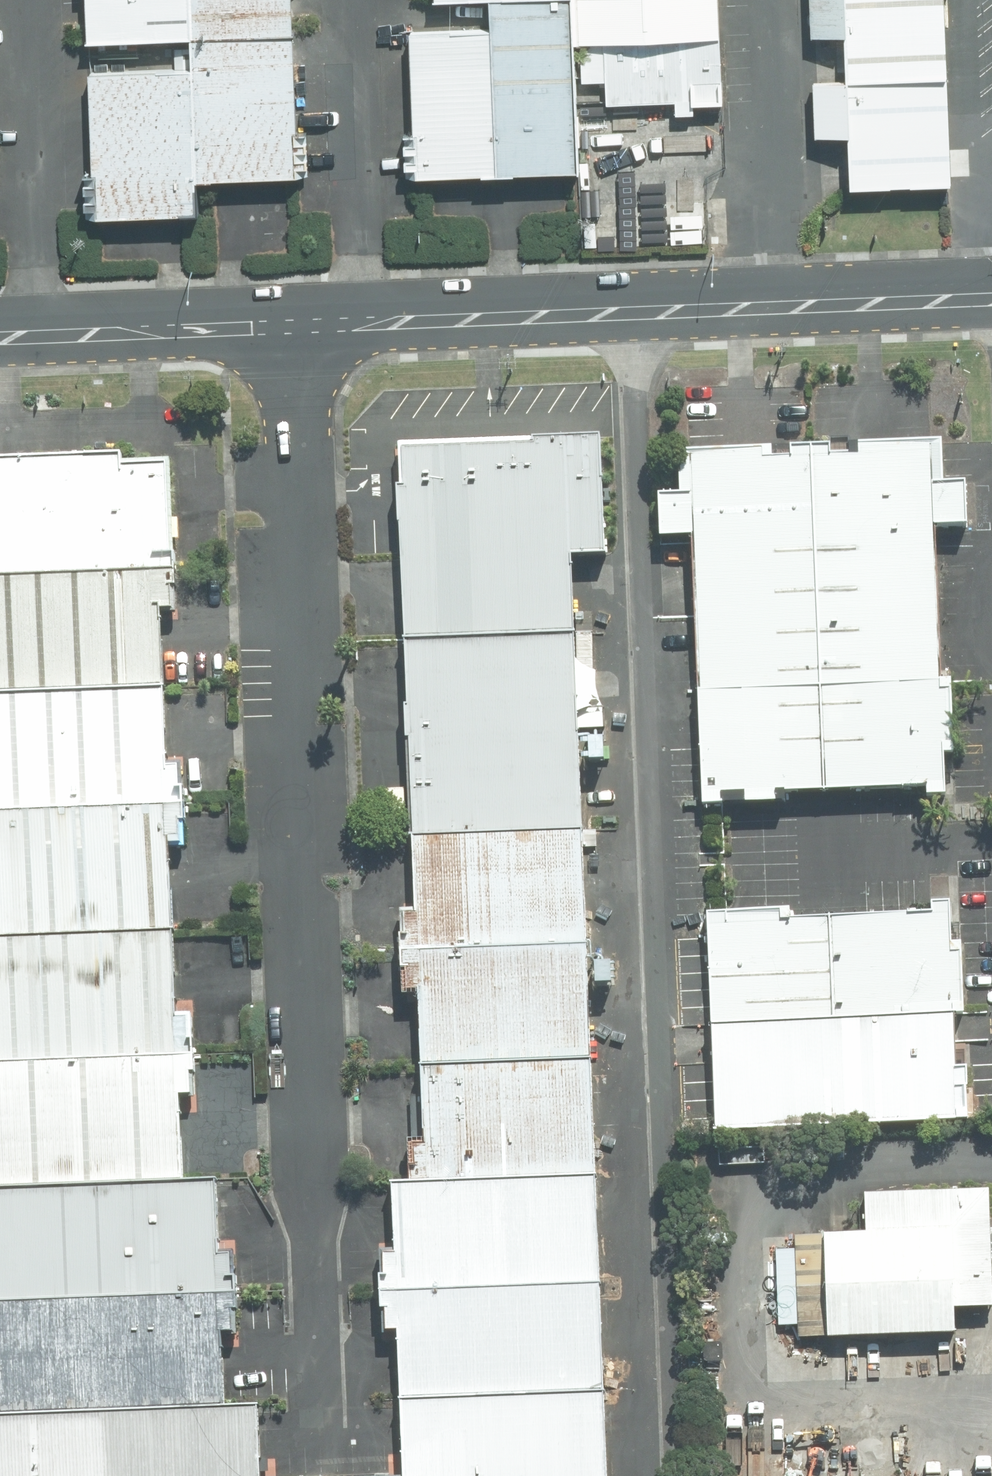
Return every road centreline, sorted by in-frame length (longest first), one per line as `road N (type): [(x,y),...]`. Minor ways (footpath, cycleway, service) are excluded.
road 1 (unclassified): [(316,1466),(290,326)]
road 2 (secondary): [(991,298),(290,326)]
road 3 (secondary): [(290,326),(0,334)]

